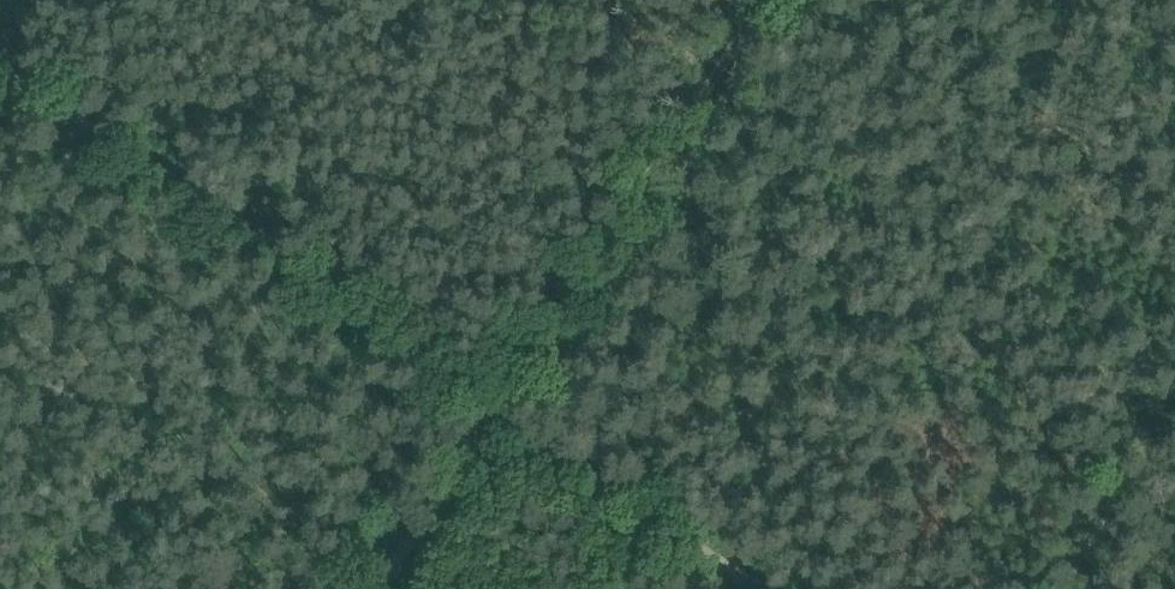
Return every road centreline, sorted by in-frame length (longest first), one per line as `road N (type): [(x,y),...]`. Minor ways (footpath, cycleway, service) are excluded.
road 1 (track): [(0,78),(495,409)]
road 2 (track): [(762,0),(495,409)]
road 3 (track): [(495,409),(758,588)]
road 4 (track): [(495,409),(378,588)]

